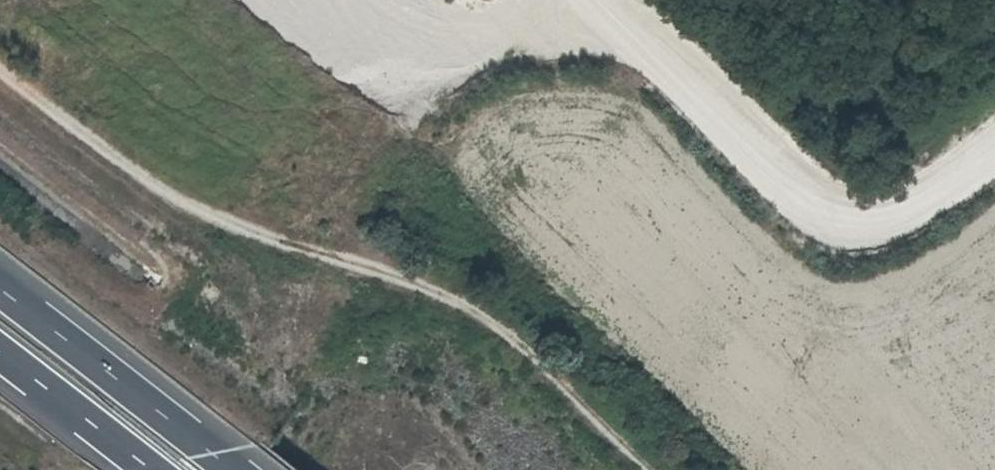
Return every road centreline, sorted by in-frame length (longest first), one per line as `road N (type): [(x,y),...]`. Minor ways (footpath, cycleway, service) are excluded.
road 1 (track): [(994,150),(910,212),(865,220),(821,211),(777,186),(644,47),(594,33),(547,35),(430,76),(387,76),(342,56),(269,0)]
road 2 (track): [(0,66),(188,206),(460,299),(654,469)]
road 3 (motorway): [(234,469),(0,290)]
road 4 (motorway): [(0,355),(150,469)]

